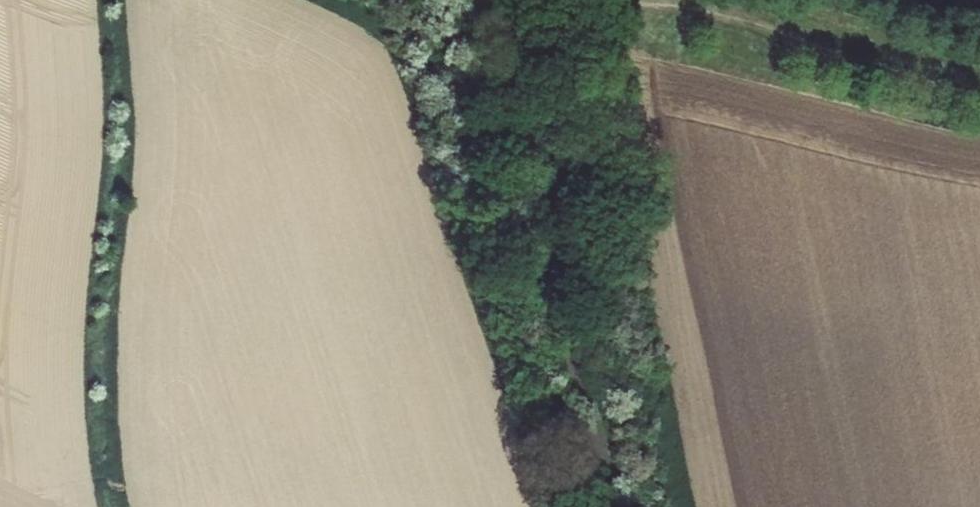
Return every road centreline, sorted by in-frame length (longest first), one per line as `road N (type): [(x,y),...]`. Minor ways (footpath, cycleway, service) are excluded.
road 1 (track): [(471,0),(478,47),(615,506)]
road 2 (track): [(979,98),(619,0)]

